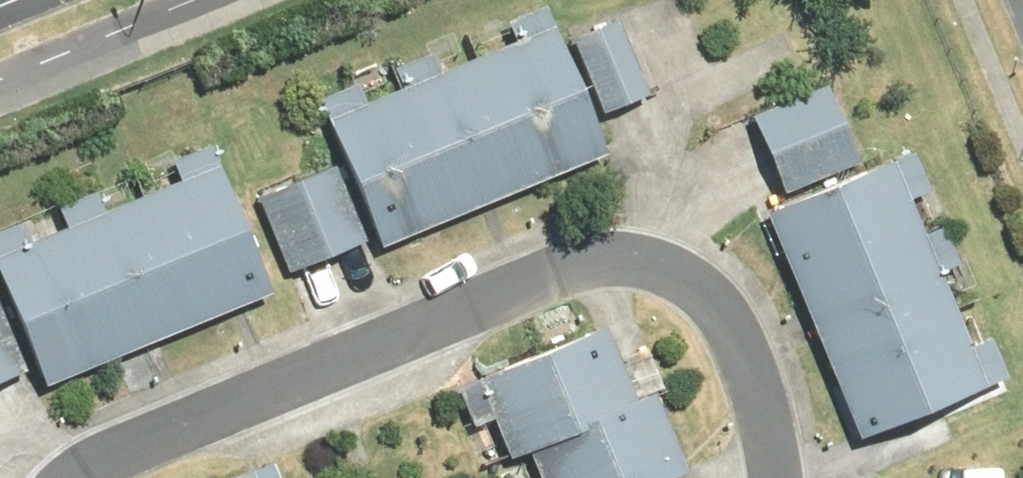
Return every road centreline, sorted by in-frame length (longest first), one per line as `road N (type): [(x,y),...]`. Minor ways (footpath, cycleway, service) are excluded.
road 1 (residential): [(83,477),(568,270),(630,259),(704,280),(750,357),(780,477)]

